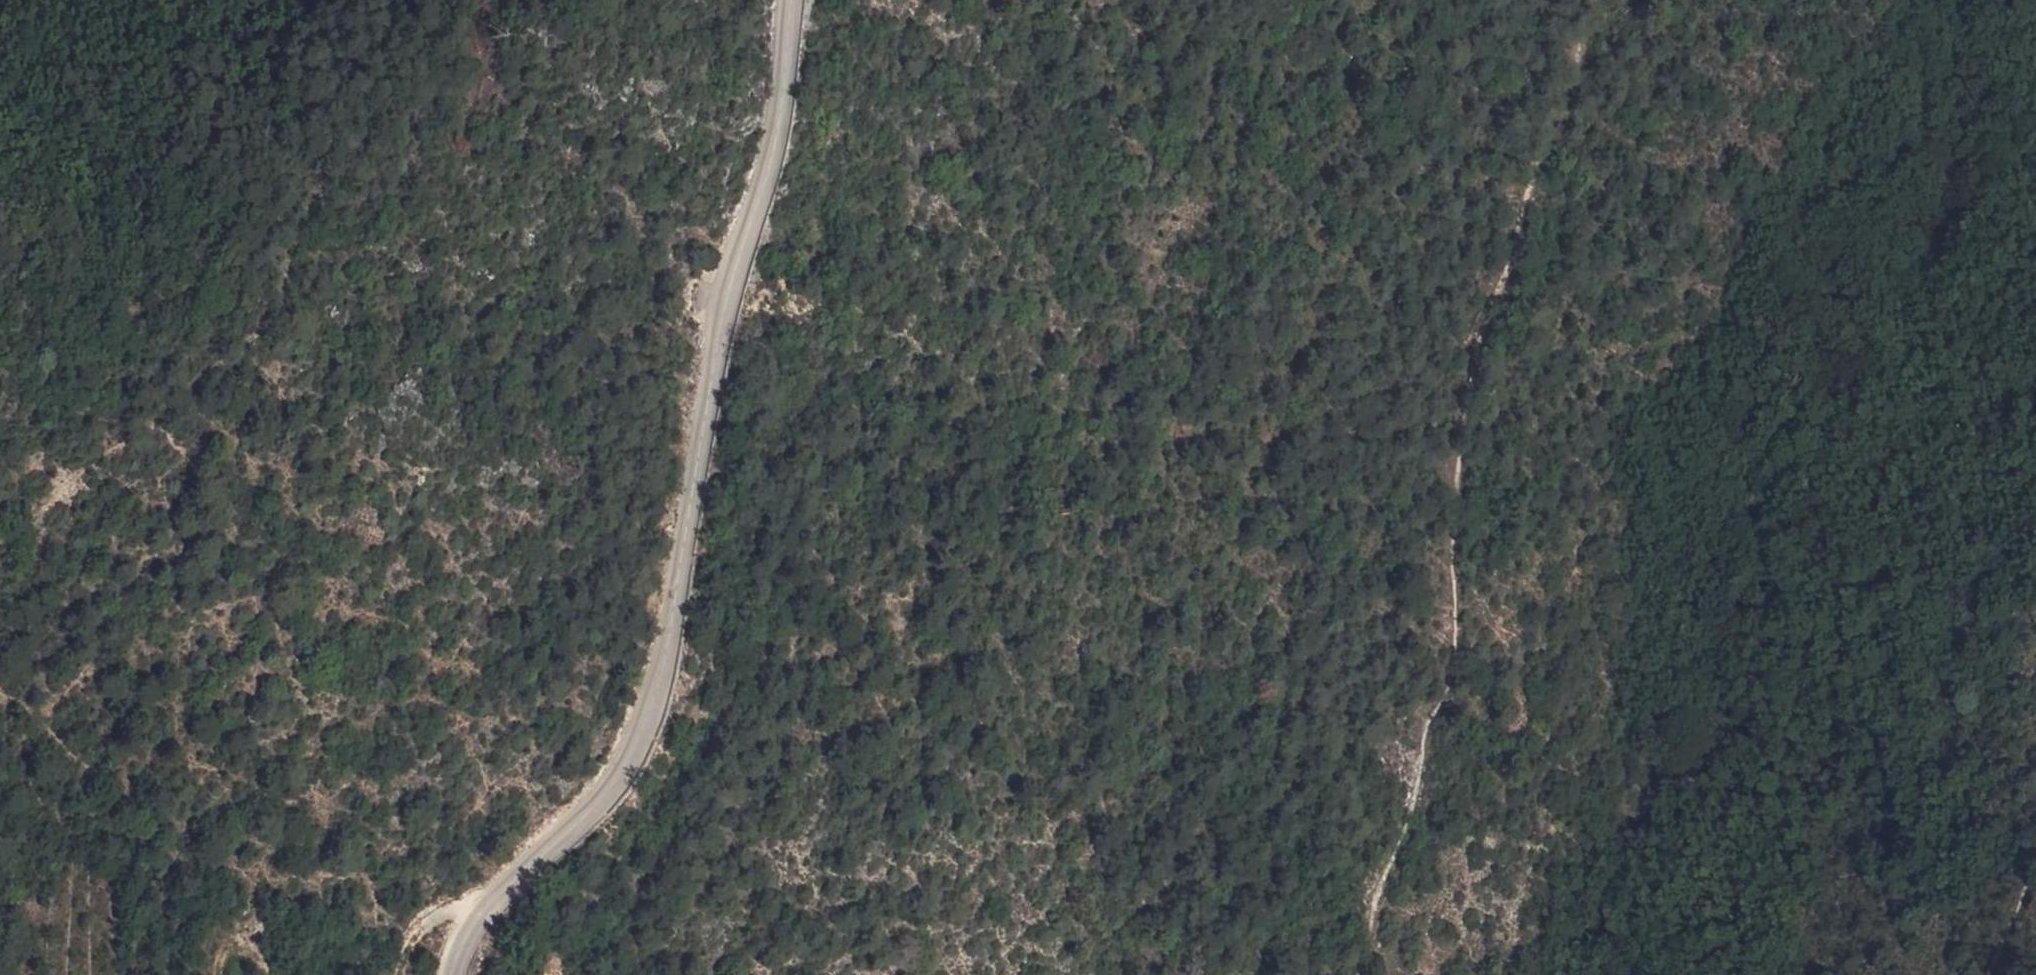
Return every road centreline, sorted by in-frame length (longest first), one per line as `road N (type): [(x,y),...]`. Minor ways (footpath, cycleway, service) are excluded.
road 1 (secondary): [(794,0),(773,163),(735,287),(665,670),(638,744),(601,799),(473,925),(455,974)]

